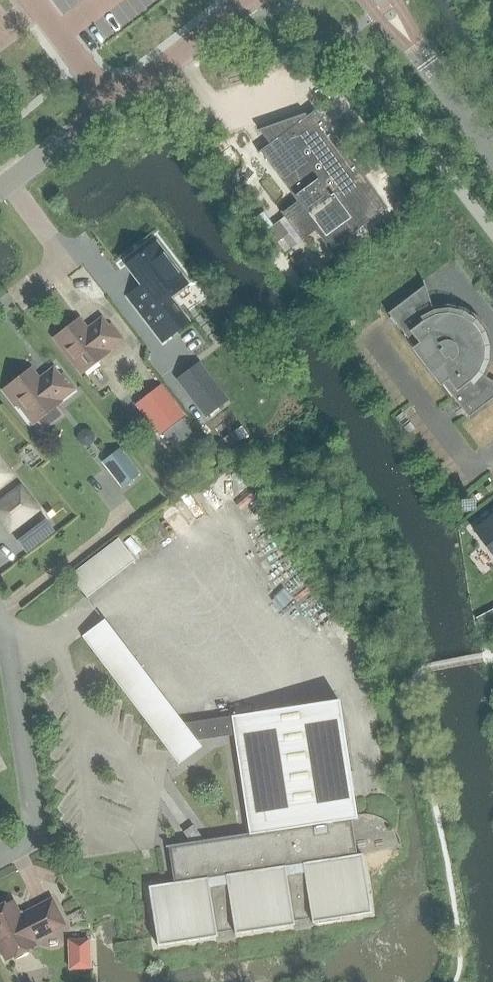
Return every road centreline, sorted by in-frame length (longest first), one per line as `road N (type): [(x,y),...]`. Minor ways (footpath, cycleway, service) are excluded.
road 1 (residential): [(0,856),(36,837),(0,618)]
road 2 (tertiary): [(492,155),(376,0)]
road 3 (tertiary): [(108,102),(247,0)]
road 4 (tertiary): [(0,181),(108,102)]
road 5 (unclassified): [(108,102),(30,0)]

